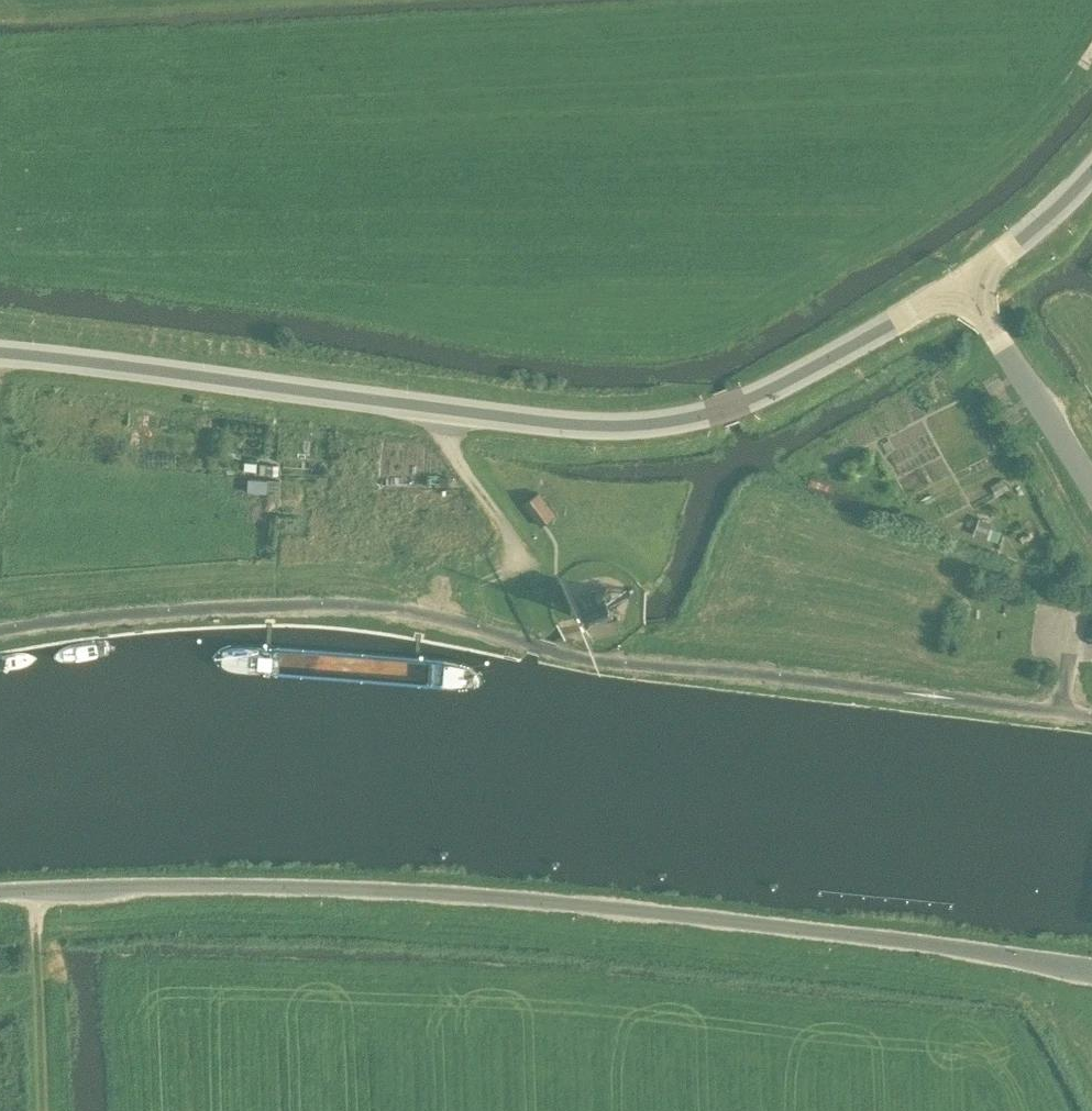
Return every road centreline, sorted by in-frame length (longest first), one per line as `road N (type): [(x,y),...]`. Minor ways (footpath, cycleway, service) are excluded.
road 1 (unclassified): [(0,629),(210,608),(364,607),(442,618),(592,659),(1091,715)]
road 2 (unclassified): [(0,899),(167,890),(403,897),(975,946),(1091,972)]
road 3 (secondary): [(0,353),(613,427),(742,401),(962,285)]
road 4 (unclassified): [(1091,489),(962,285)]
road 5 (secondary): [(962,285),(1091,174)]

